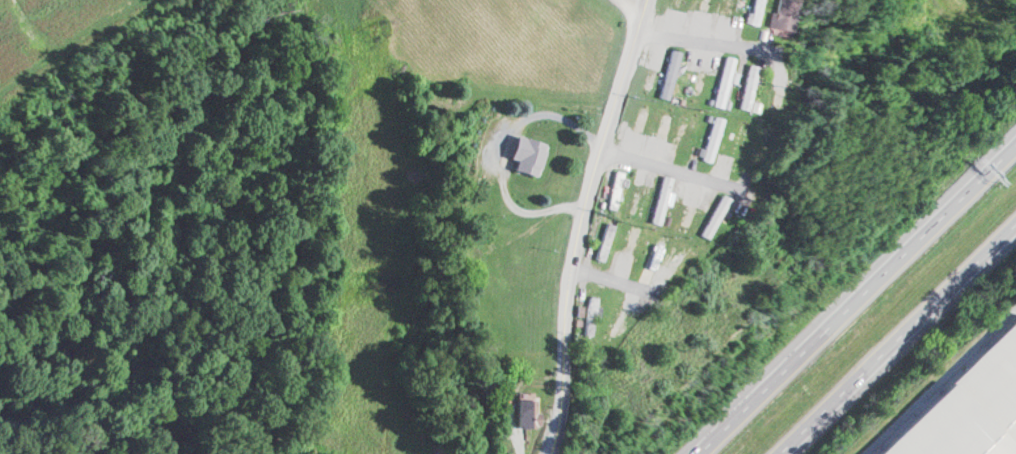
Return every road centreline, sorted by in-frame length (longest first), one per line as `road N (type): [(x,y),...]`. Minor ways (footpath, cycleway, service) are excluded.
road 1 (tertiary): [(648,0),(571,247),(556,418),(544,453)]
road 2 (motorway): [(1015,142),(696,453)]
road 3 (motorway): [(790,453),(1015,235)]
road 4 (residential): [(599,153),(735,187)]
road 5 (residential): [(638,32),(768,50)]

